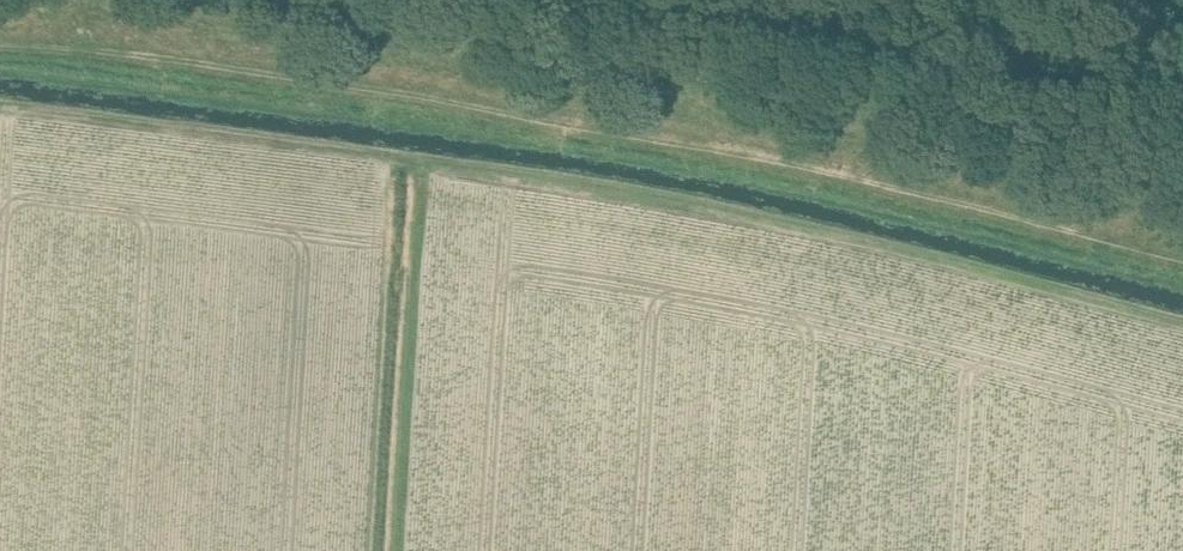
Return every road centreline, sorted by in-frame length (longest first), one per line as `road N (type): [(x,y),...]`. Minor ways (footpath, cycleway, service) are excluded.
road 1 (track): [(1182,263),(736,159),(150,57),(0,44)]

